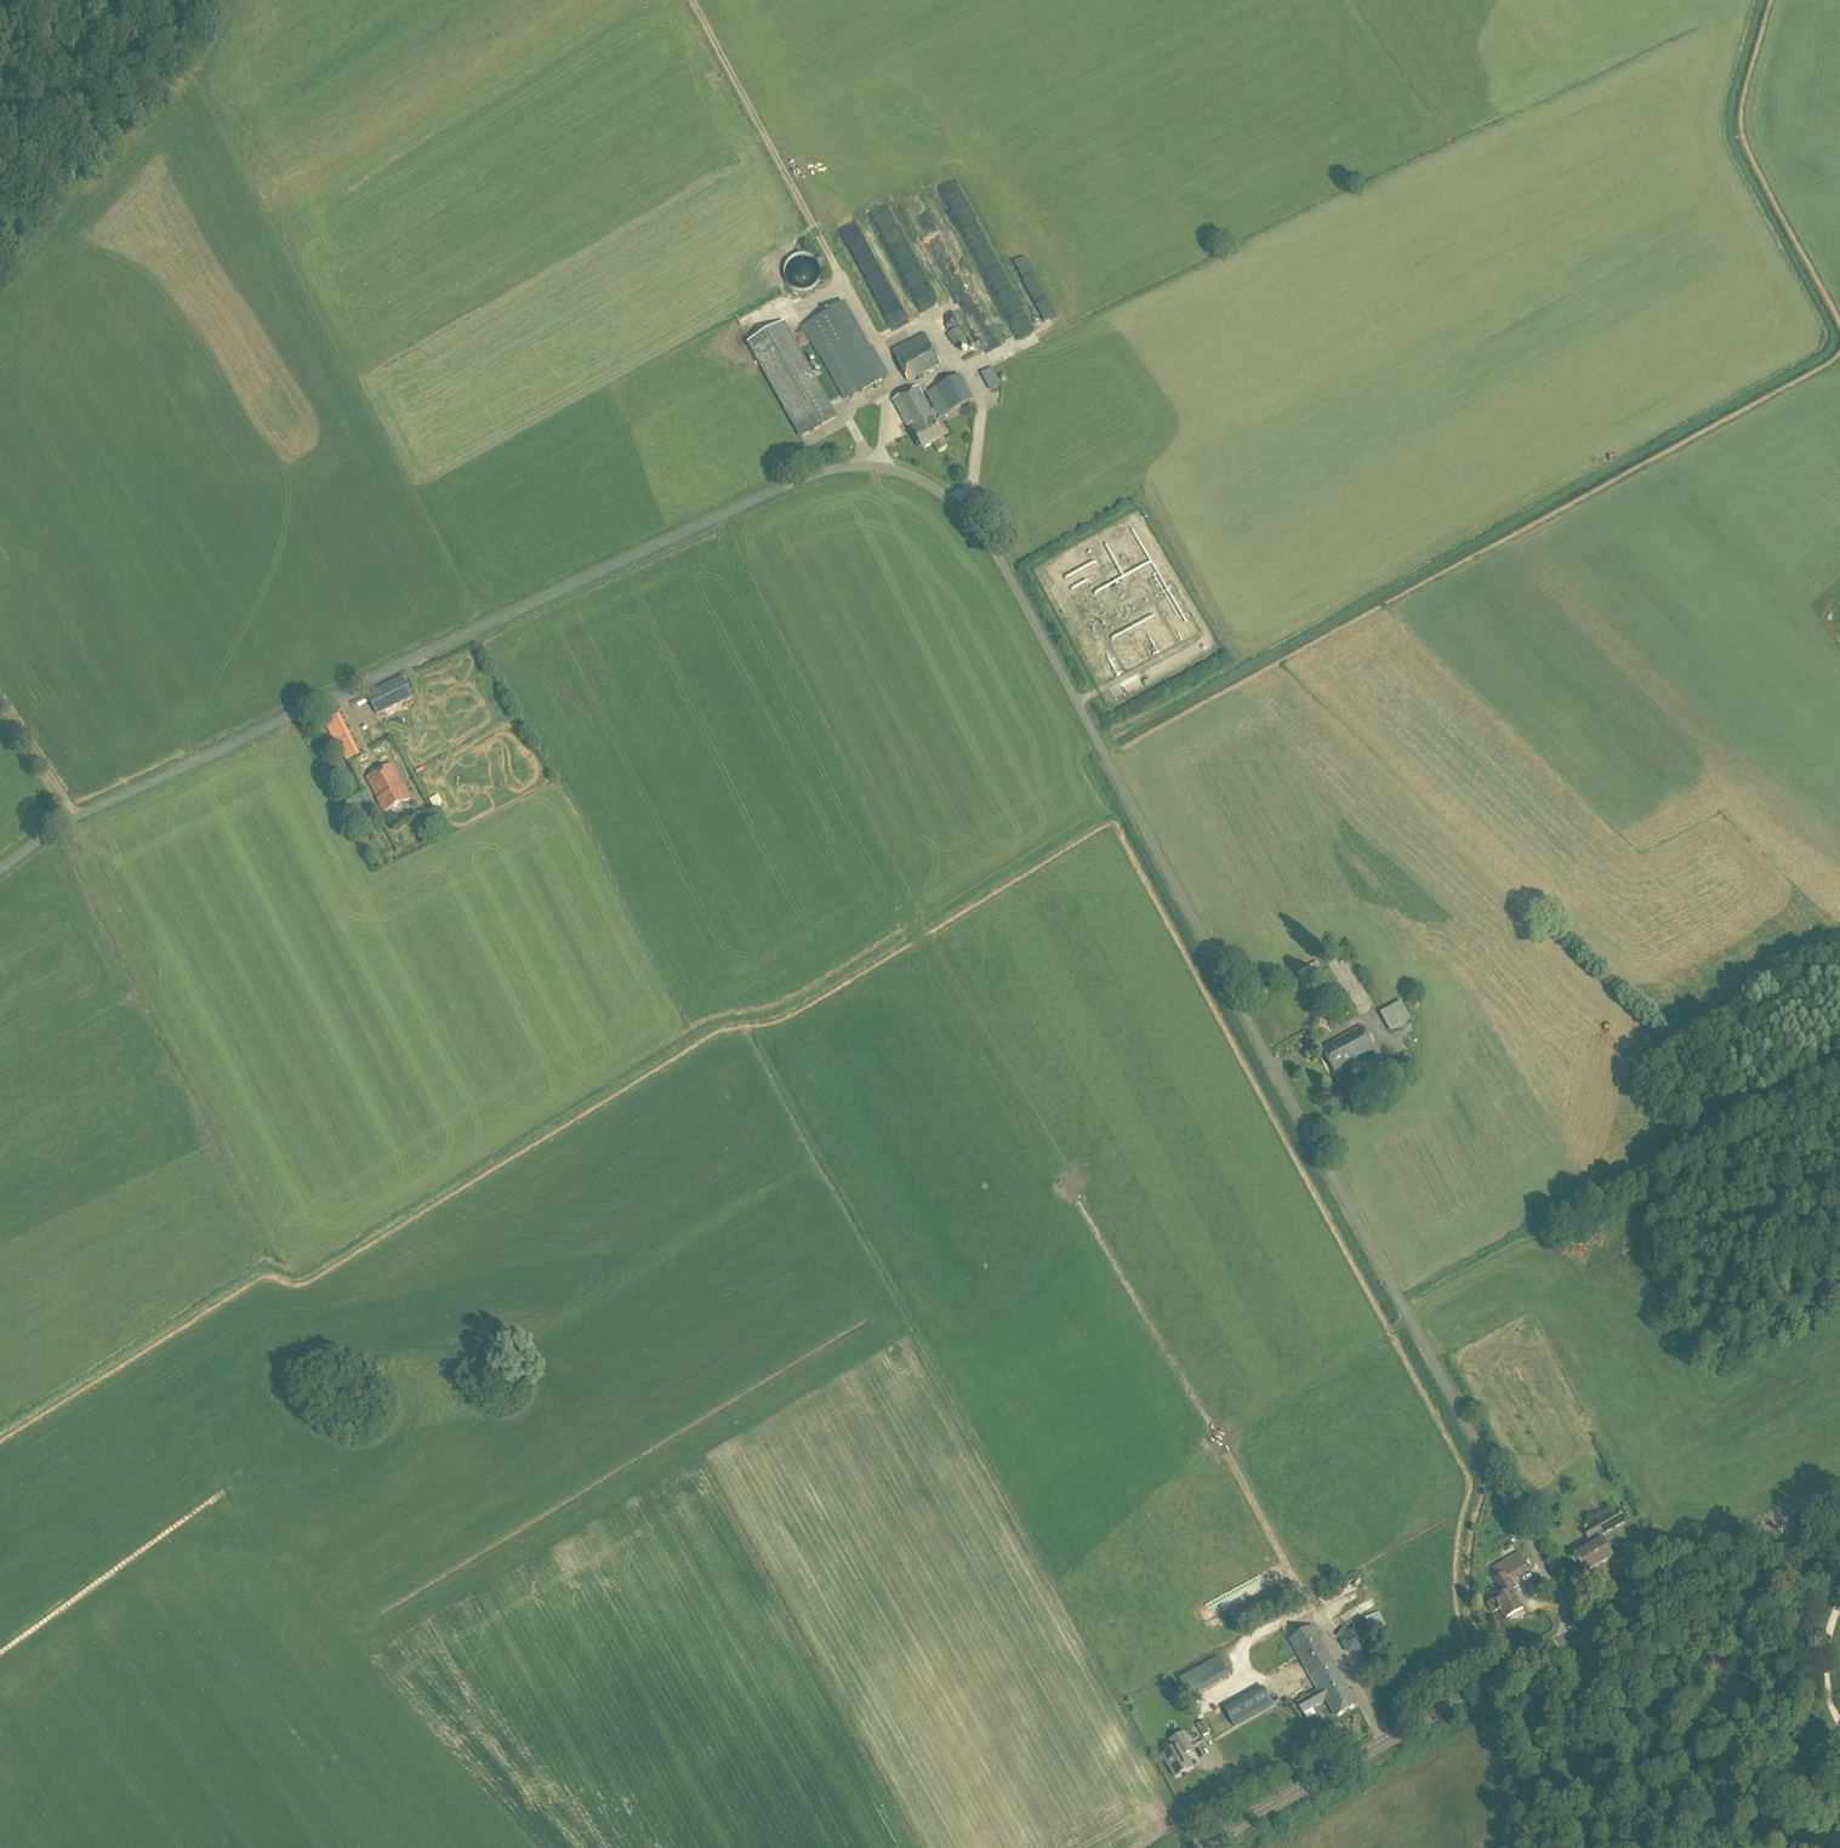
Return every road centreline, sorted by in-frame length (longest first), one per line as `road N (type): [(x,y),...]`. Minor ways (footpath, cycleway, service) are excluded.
road 1 (unclassified): [(1578,1633),(1001,561),(959,507),(913,476),(853,467),(778,490),(100,805),(0,871)]
road 2 (tertiary): [(1200,1847),(1578,1633)]
road 3 (tertiary): [(1578,1633),(1839,1482)]
road 4 (track): [(811,220),(692,0)]
road 5 (track): [(1578,1633),(1668,1801),(1675,1826),(1669,1838)]

